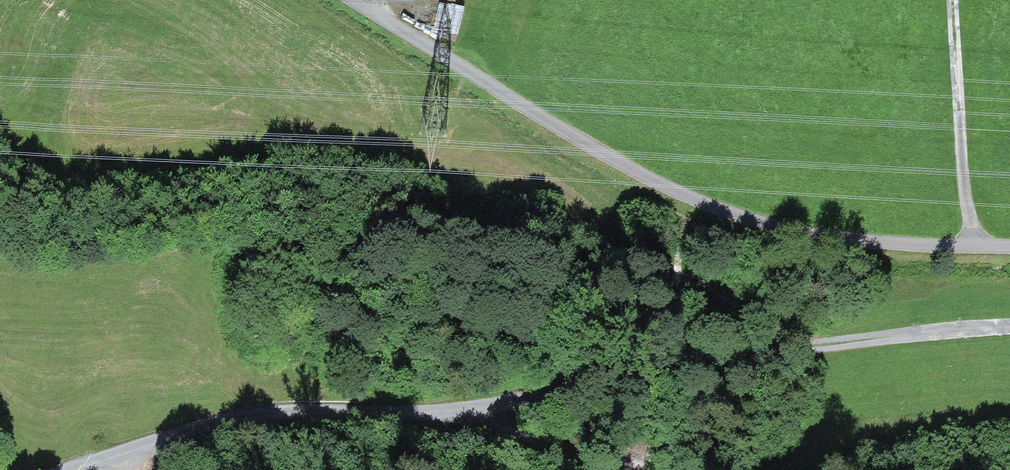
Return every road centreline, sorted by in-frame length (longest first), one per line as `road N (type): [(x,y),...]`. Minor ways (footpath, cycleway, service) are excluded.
road 1 (track): [(1009,327),(810,346),(459,408),(219,420),(66,469)]
road 2 (residential): [(359,0),(592,147),(701,201),(817,236),(1009,245)]
road 3 (track): [(956,0),(963,201),(973,244)]

